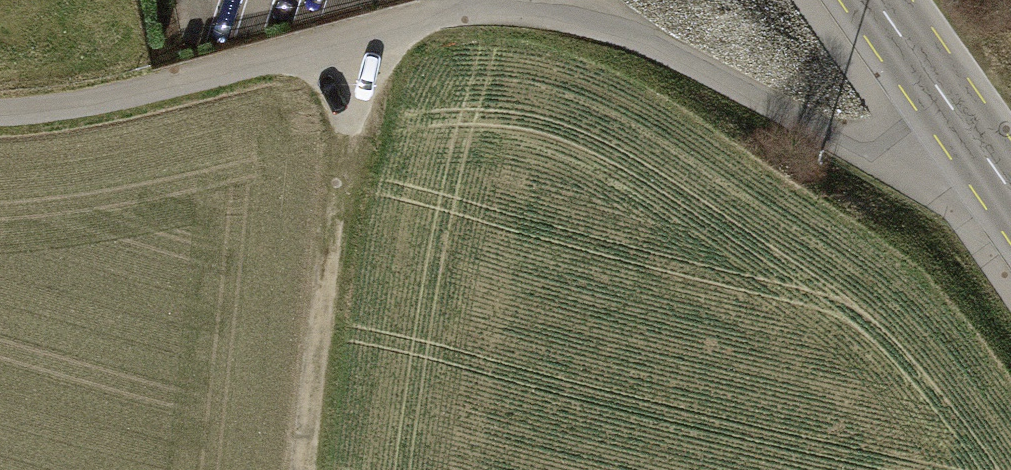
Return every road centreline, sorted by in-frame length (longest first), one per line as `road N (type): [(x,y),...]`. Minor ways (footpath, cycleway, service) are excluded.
road 1 (residential): [(0,98),(127,83),(478,0)]
road 2 (track): [(303,469),(367,27)]
road 3 (residential): [(584,0),(639,18),(828,135),(913,151),(966,128)]
road 4 (tertiary): [(875,0),(966,128)]

